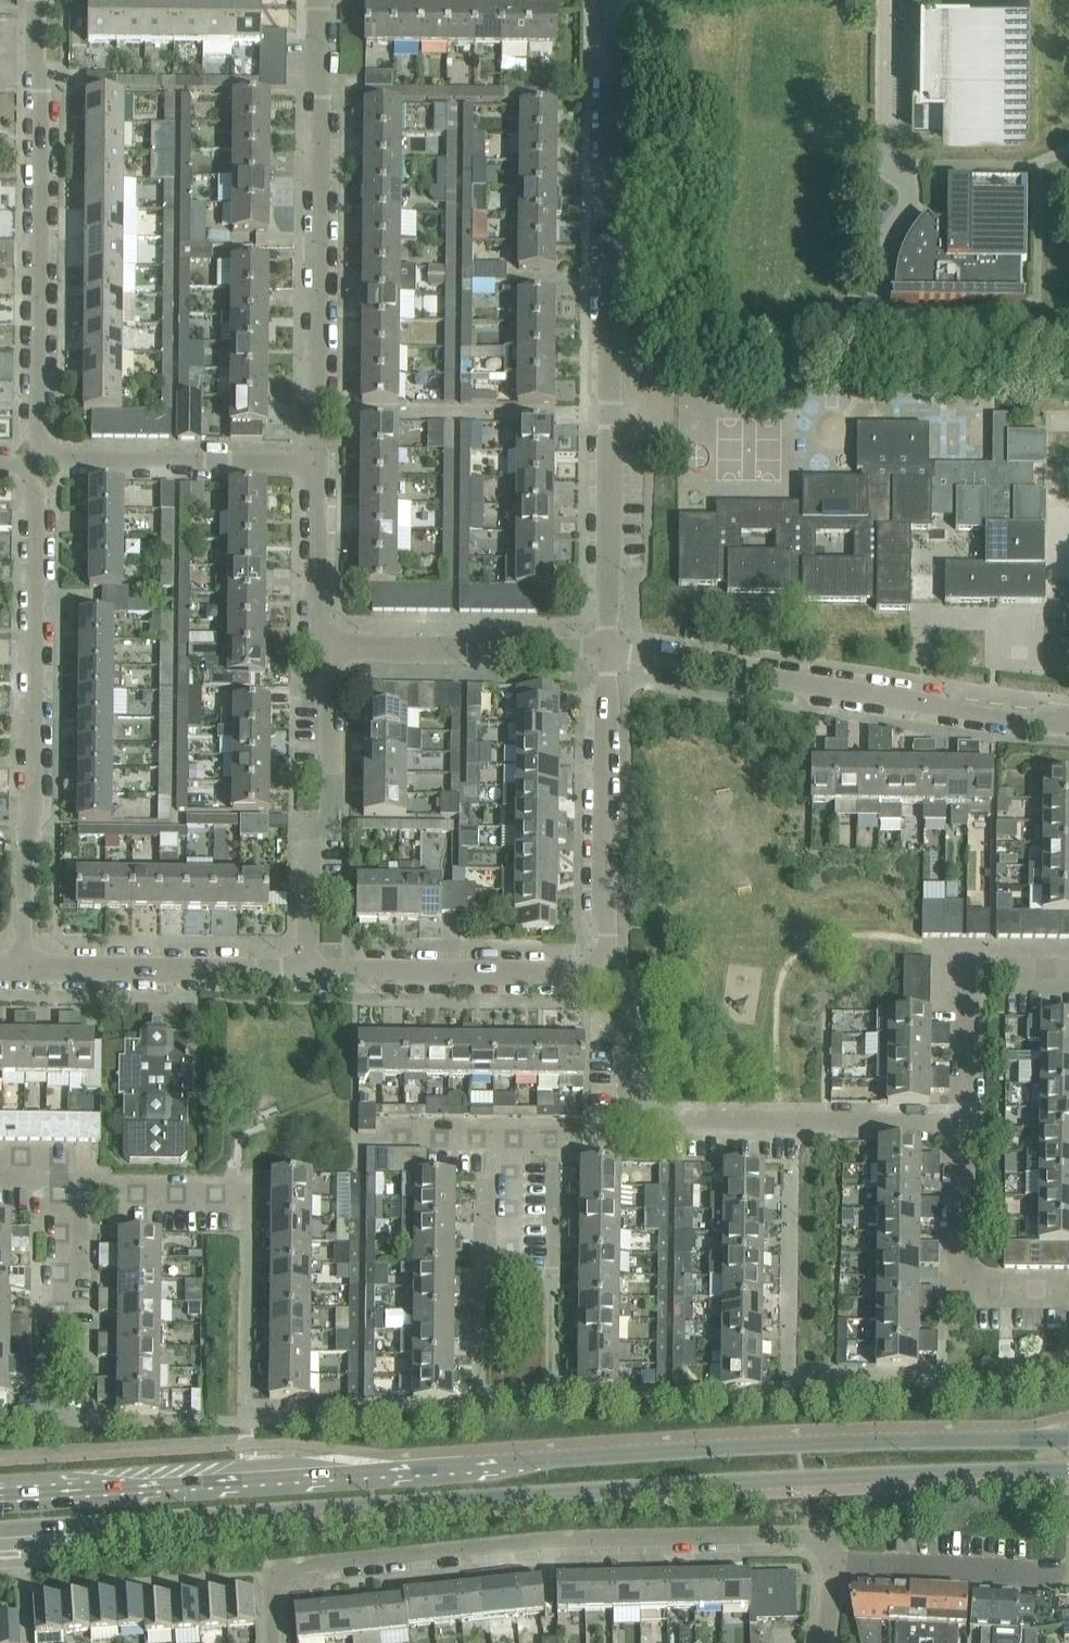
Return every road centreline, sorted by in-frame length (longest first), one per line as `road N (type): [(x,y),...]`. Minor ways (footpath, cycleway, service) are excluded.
road 1 (tertiary): [(0,1531),(801,1480),(1068,1472)]
road 2 (tertiary): [(1068,1438),(797,1443),(0,1495)]
road 3 (residential): [(612,655),(611,0)]
road 4 (residential): [(274,1642),(273,1592),(279,1575),(294,1566),(571,1538),(791,1533),(830,1545),(833,1564)]
road 5 (residential): [(45,970),(45,458)]
road 6 (residential): [(1068,720),(612,655)]
road 7 (residential): [(45,458),(36,426),(35,0)]
road 8 (residential): [(317,459),(315,0)]
road 9 (residential): [(308,970),(309,823),(326,820),(330,646)]
road 10 (residential): [(963,1119),(678,1121),(630,1112)]
road 11 (residential): [(607,969),(612,655)]
road 12 (residential): [(607,969),(308,970)]
road 13 (residential): [(612,655),(330,646)]
road 14 (residential): [(963,1119),(957,1285),(1068,1288)]
road 15 (residential): [(45,458),(317,459)]
road 16 (residential): [(308,970),(45,970)]
road 17 (residential): [(1068,965),(967,965),(963,1119)]
road 18 (residential): [(833,1564),(1064,1574)]
road 19 (residential): [(330,646),(317,632),(317,459)]
road 20 (residential): [(245,1194),(62,1193)]
road 21 (residential): [(630,1112),(633,991),(607,969)]
road 22 (residential): [(516,1133),(385,1131)]
road 23 (residential): [(512,1259),(516,1133)]
road 24 (residential): [(62,1319),(62,1193)]
road 25 (residential): [(630,1112),(621,1126),(516,1133)]

